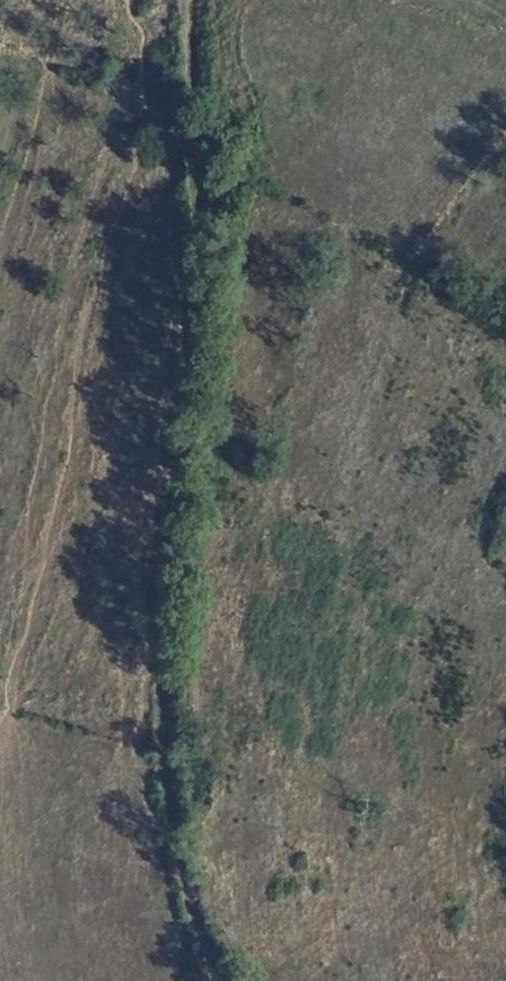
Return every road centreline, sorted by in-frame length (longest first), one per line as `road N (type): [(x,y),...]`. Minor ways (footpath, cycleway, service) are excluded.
road 1 (track): [(219,980),(170,789),(170,596),(200,271),(196,0)]

